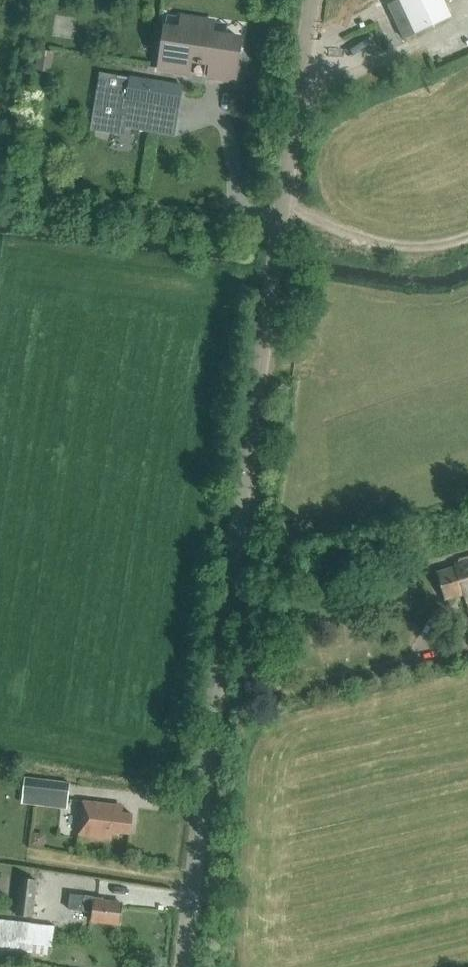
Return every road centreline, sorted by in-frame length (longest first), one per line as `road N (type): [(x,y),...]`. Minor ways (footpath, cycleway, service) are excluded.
road 1 (unclassified): [(186,966),(313,0)]

